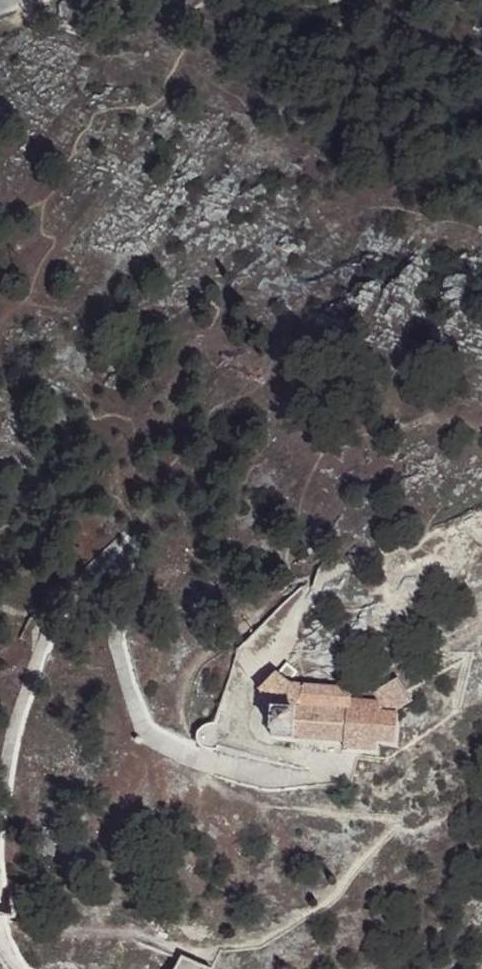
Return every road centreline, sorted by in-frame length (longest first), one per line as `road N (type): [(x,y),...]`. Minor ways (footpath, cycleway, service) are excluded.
road 1 (track): [(328,757),(324,775),(308,779),(257,775),(176,752),(147,735),(117,648),(122,586),(134,553),(125,545),(62,613),(20,704),(0,818)]

